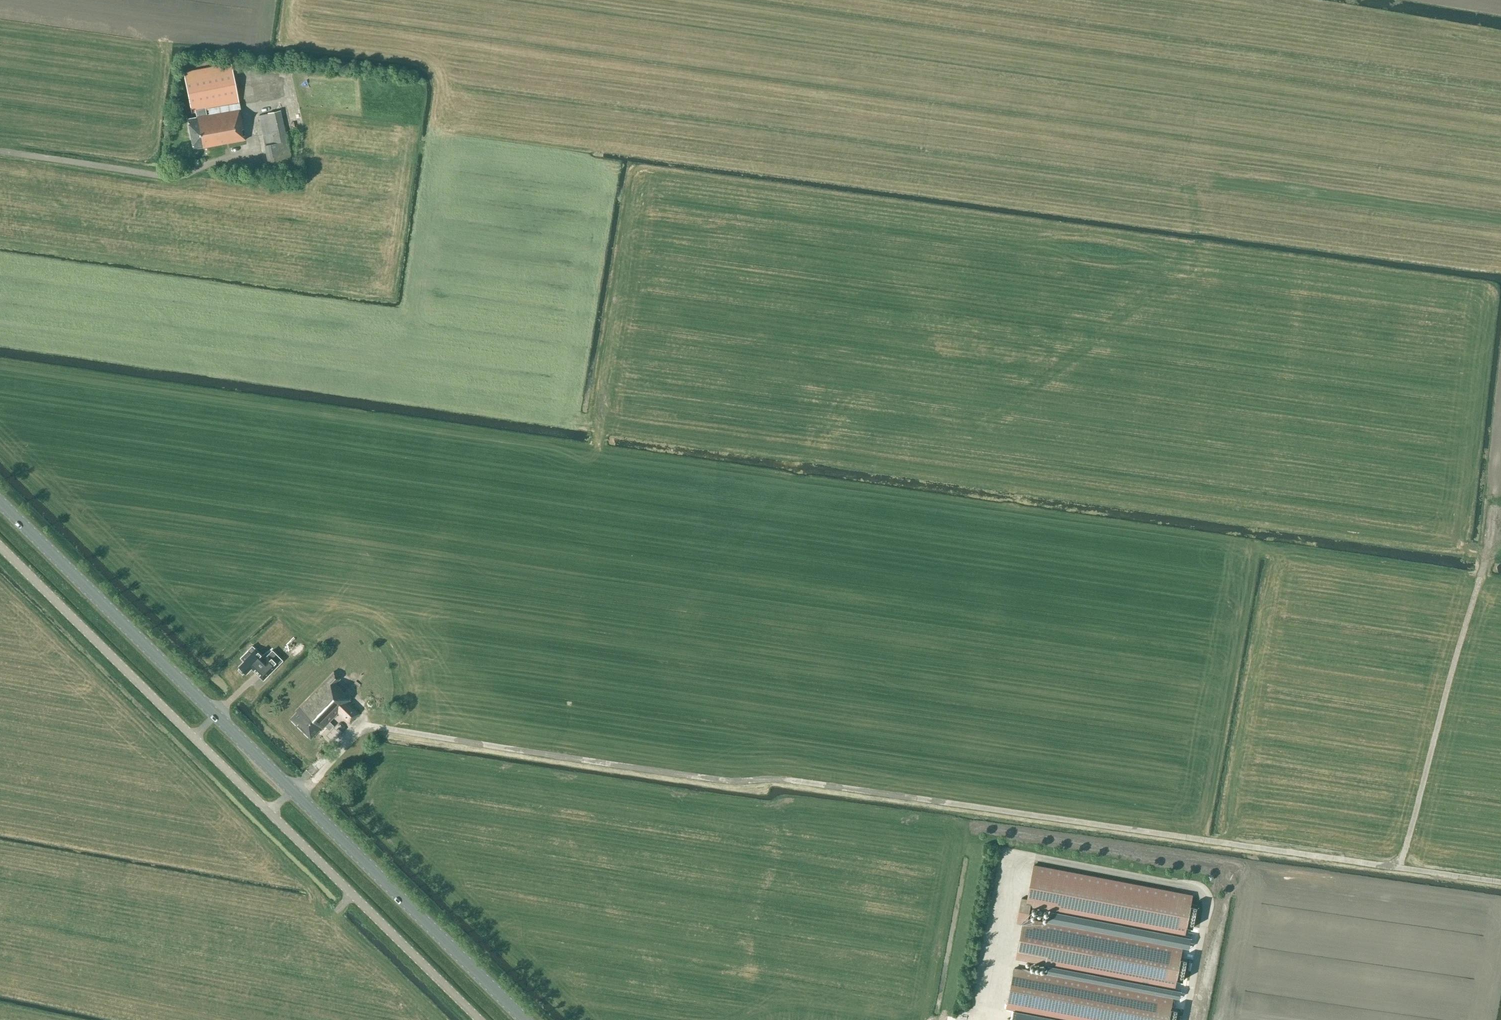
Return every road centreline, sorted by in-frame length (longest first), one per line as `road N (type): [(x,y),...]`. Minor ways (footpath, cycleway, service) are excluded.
road 1 (track): [(361,729),(1500,883)]
road 2 (primary): [(524,1019),(0,502)]
road 3 (unclassified): [(480,1019),(0,546)]
road 4 (track): [(1401,868),(1492,538),(1496,462)]

